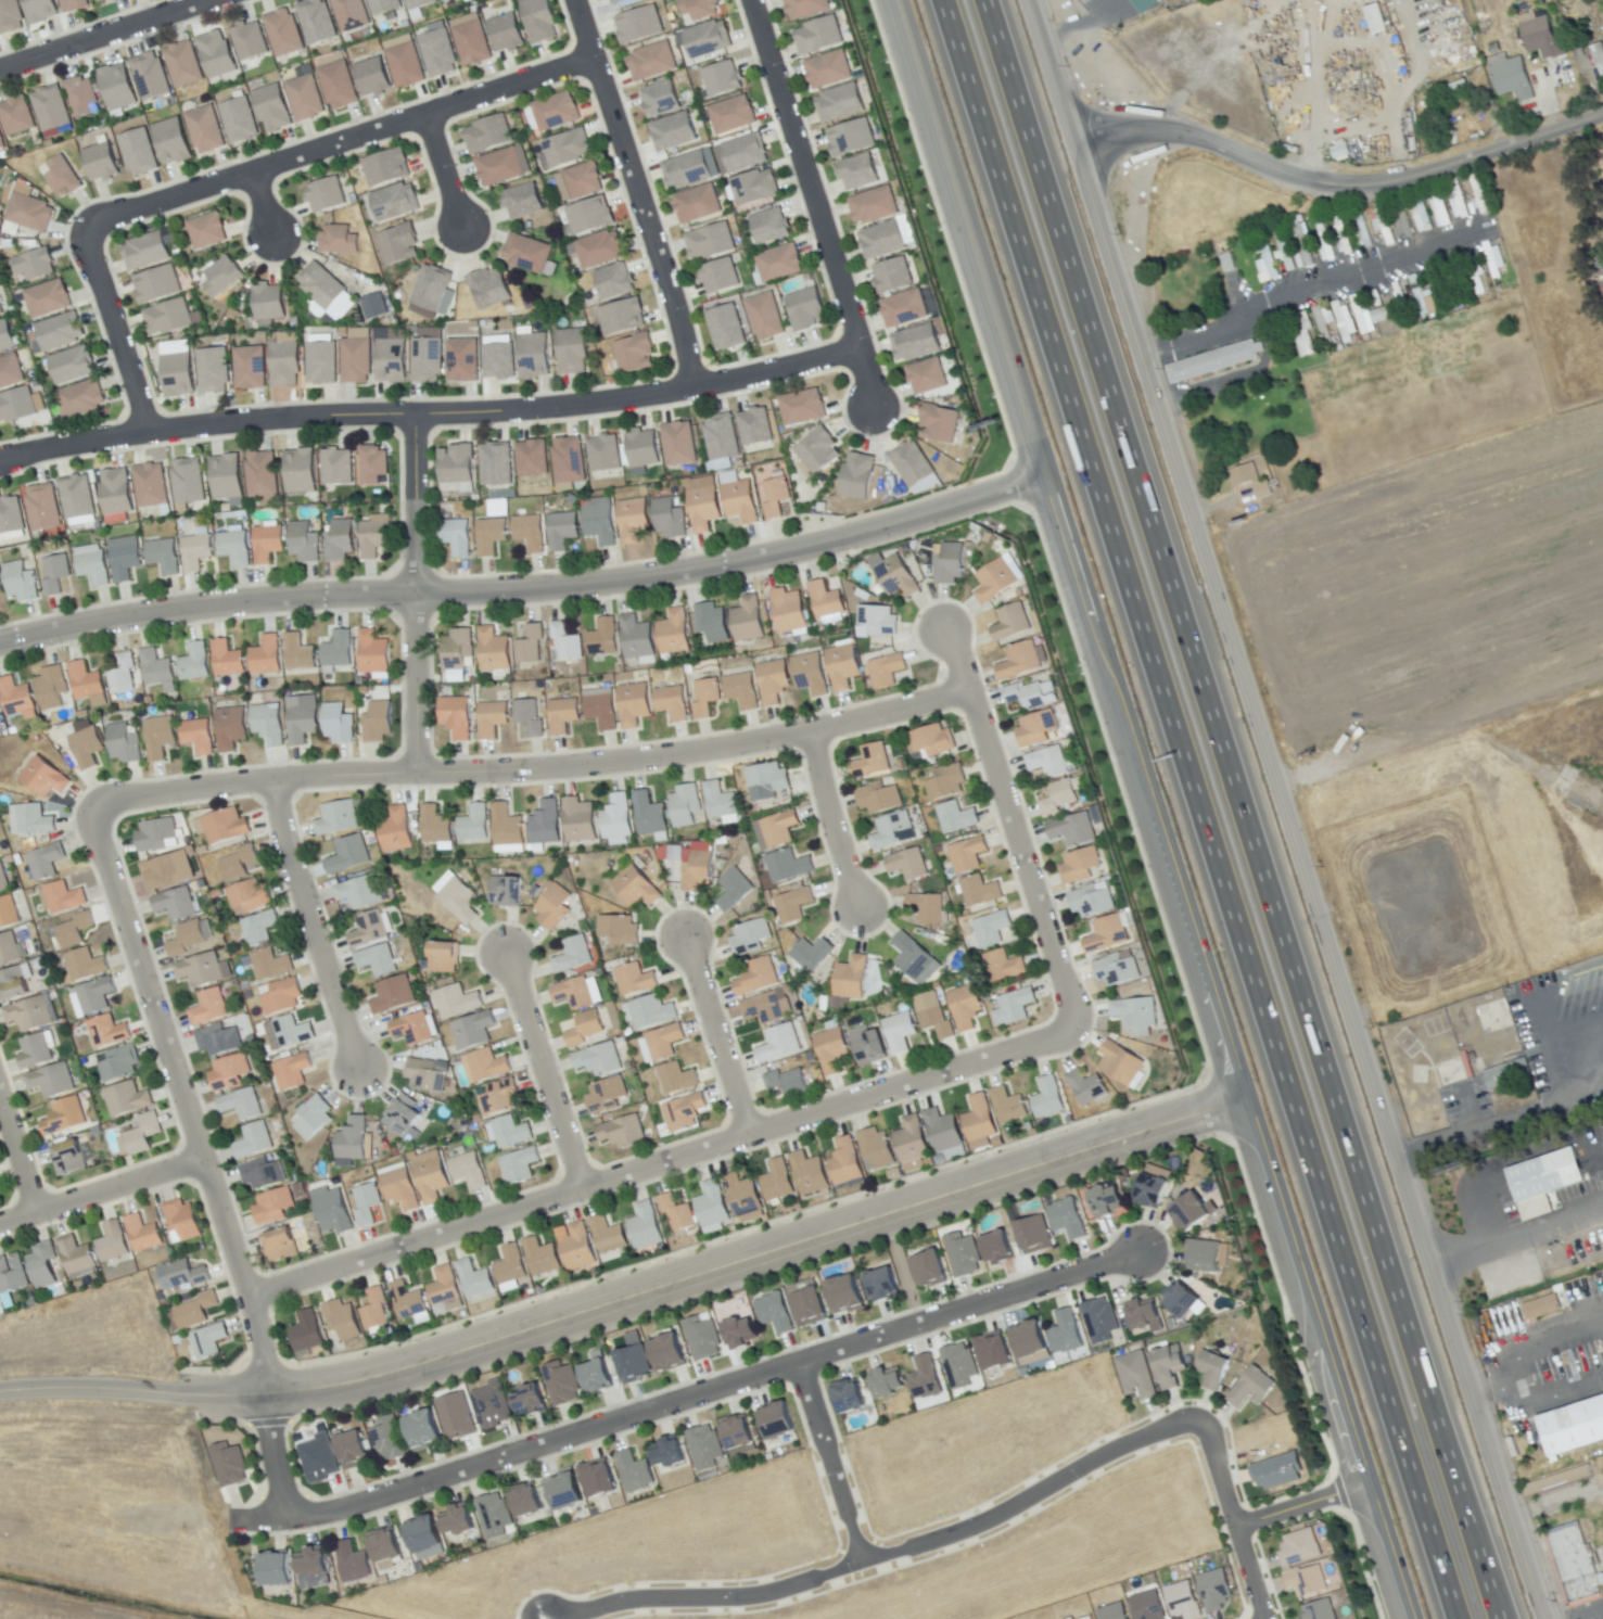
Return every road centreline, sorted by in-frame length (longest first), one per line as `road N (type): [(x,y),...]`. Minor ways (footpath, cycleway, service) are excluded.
road 1 (motorway): [(1507,1618),(989,0)]
road 2 (motorway): [(936,0),(1450,1618)]
road 3 (tertiary): [(898,0),(1410,1618)]
road 4 (tertiary): [(1072,150),(1543,1618)]
road 5 (residential): [(191,1398),(313,1390),(410,1368),(1242,1100)]
road 6 (residential): [(0,644),(189,608),(661,575),(870,532),(1044,476)]
road 7 (residential): [(231,1520),(359,1504),(1137,1251)]
road 8 (residential): [(90,807),(277,779),(519,770),(687,753),(967,690)]
road 9 (residential): [(1079,1030),(251,1297)]
road 10 (residential): [(0,459),(230,423),(627,399),(857,349)]
road 11 (residential): [(90,807),(262,1334),(275,1457),(293,1518)]
road 12 (residential): [(546,1618),(685,1596),(747,1597),(810,1580),(860,1555),(912,1547),(1005,1513),(1069,1475),(1196,1419)]
road 13 (residential): [(1072,150),(1173,131),(1294,178),(1349,187),(1421,176),(1602,115)]
road 14 (residential): [(595,59),(84,228)]
road 15 (residential): [(750,0),(872,408)]
road 16 (residential): [(1079,1030),(947,632)]
road 17 (residential): [(695,387),(576,0)]
road 18 (residential): [(418,774),(416,415)]
road 19 (residential): [(277,779),(289,851),(360,1069)]
road 20 (residential): [(584,1189),(507,954)]
road 21 (residential): [(0,70),(213,0)]
road 22 (residential): [(0,1225),(205,1159)]
road 23 (residential): [(84,228),(151,432)]
road 24 (residential): [(1261,1618),(1196,1419)]
road 25 (residential): [(751,1135),(686,938)]
road 26 (residential): [(800,1363),(860,1555)]
road 27 (residential): [(0,1390),(77,1387),(191,1398)]
road 28 (residential): [(814,730),(856,904)]
road 29 (tertiary): [(1025,0),(1072,150)]
road 30 (residential): [(1364,1478),(1230,1526)]
road 31 (residential): [(38,1213),(0,1096)]

